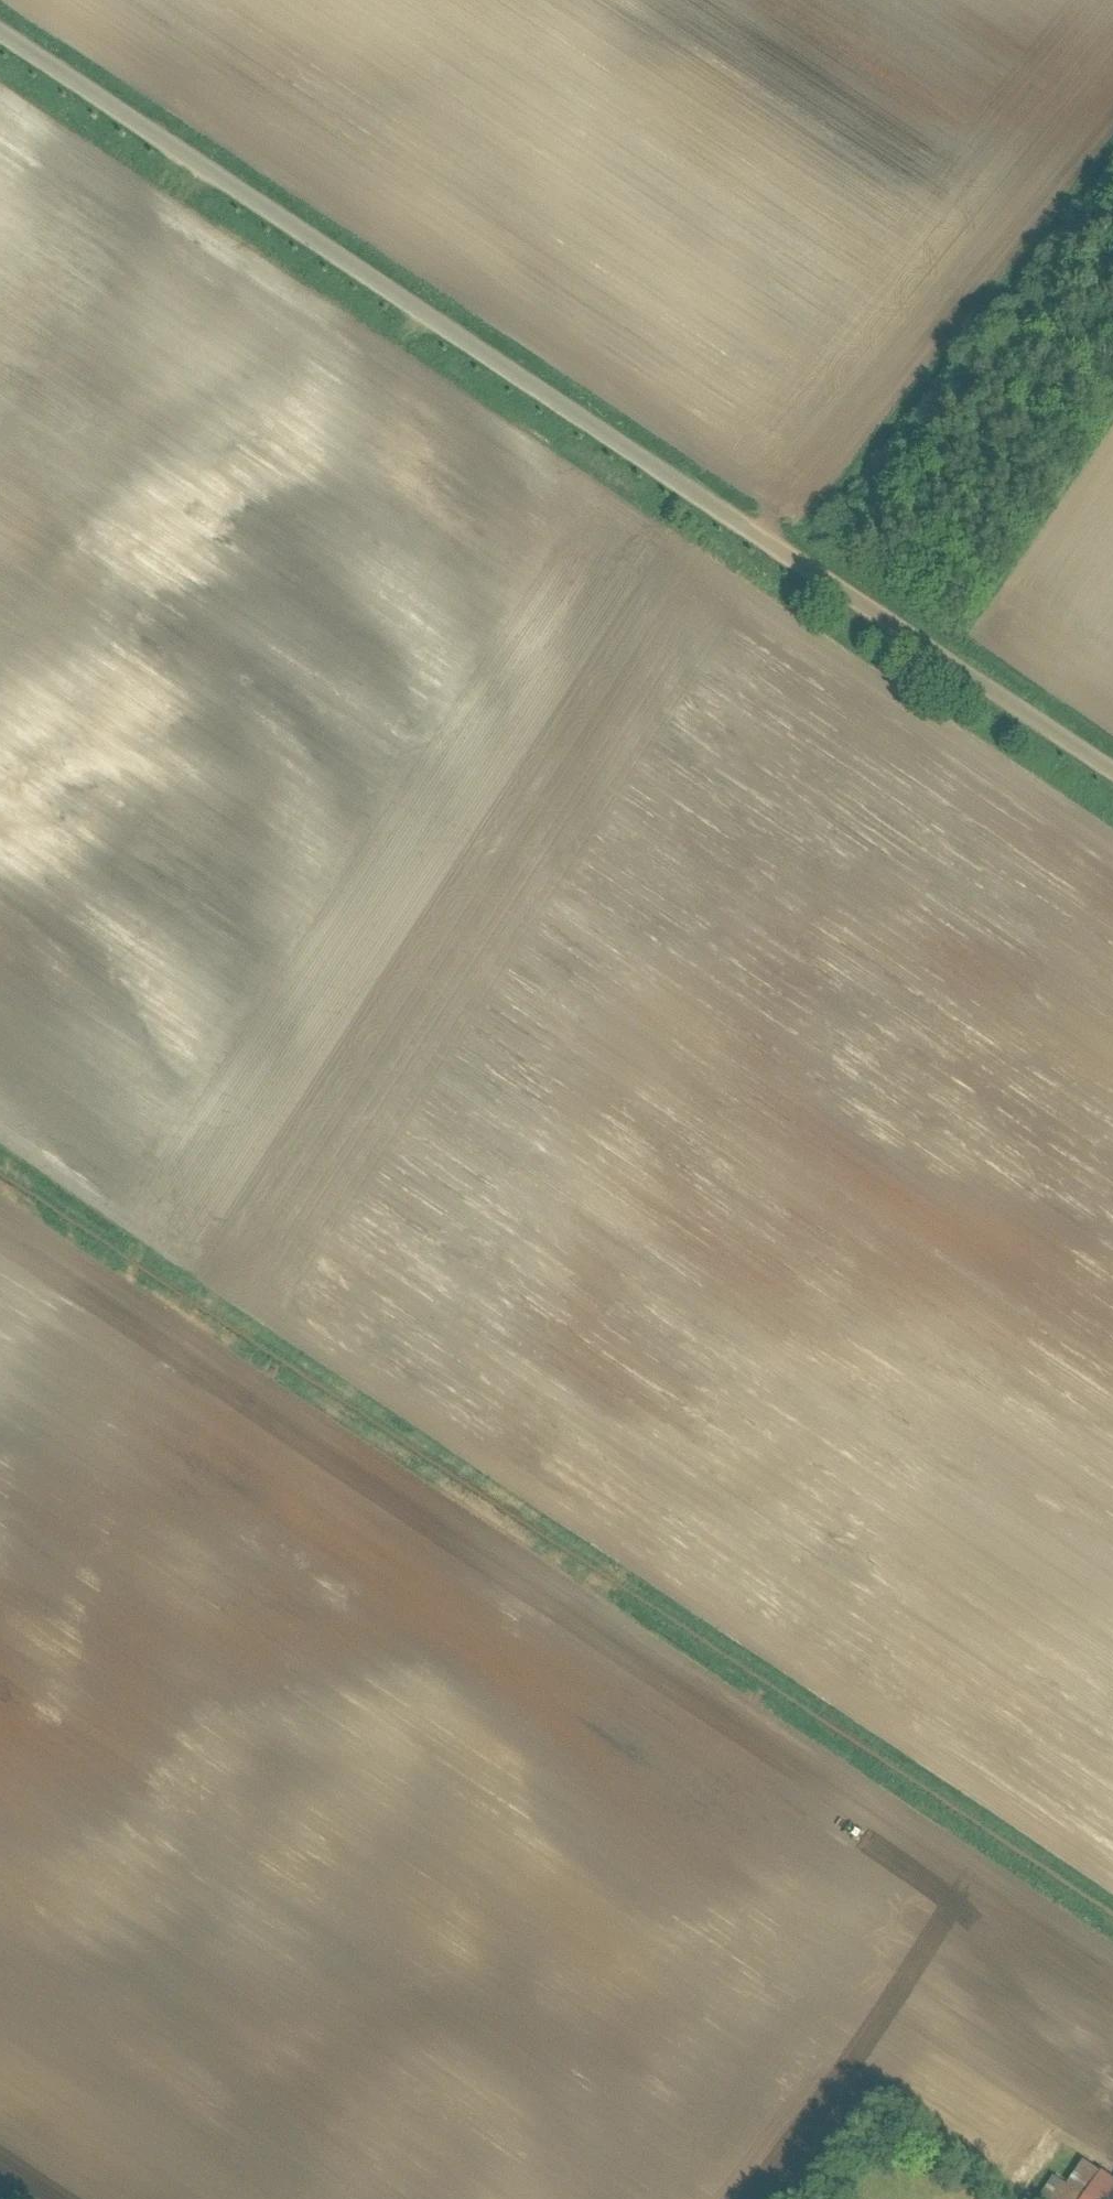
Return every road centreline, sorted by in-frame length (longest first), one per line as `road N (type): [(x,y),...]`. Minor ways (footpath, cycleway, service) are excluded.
road 1 (unclassified): [(0,34),(1112,774)]

